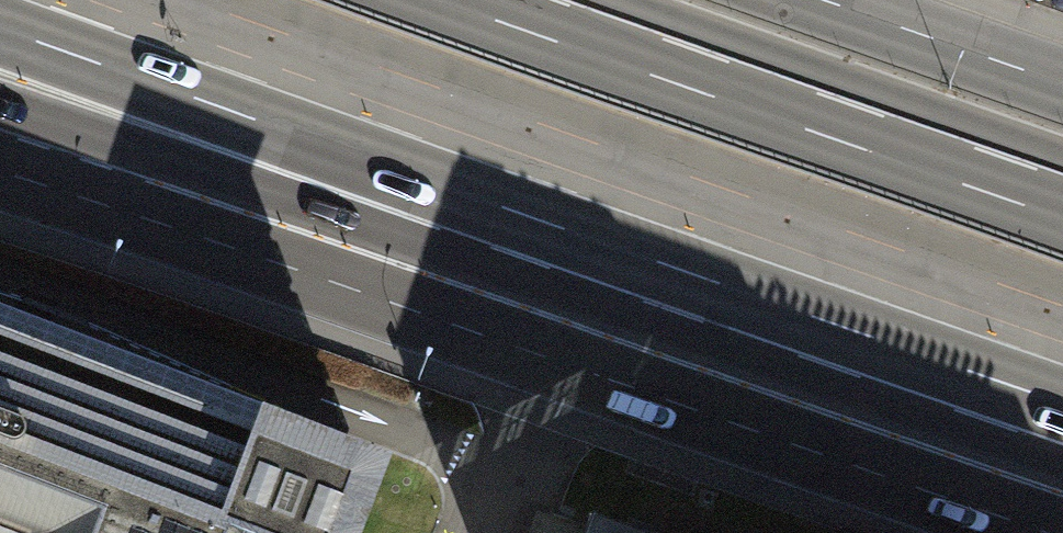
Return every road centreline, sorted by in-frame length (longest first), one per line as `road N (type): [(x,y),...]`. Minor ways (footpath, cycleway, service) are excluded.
road 1 (primary): [(0,179),(553,374),(1046,532)]
road 2 (motorway): [(0,24),(888,347)]
road 3 (motorway): [(0,106),(527,271),(888,347)]
road 4 (motorway): [(1062,216),(442,0)]
road 5 (primary): [(1062,86),(825,0)]
road 6 (motorway): [(888,347),(1062,406)]

